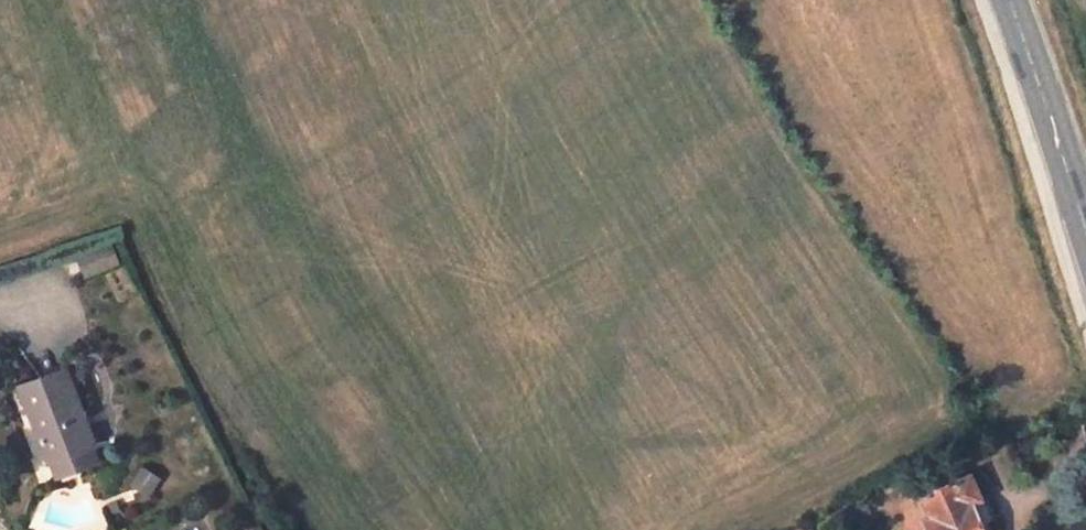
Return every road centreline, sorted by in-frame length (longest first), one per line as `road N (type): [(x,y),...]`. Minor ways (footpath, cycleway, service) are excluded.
road 1 (primary): [(1085,227),(1012,0)]

